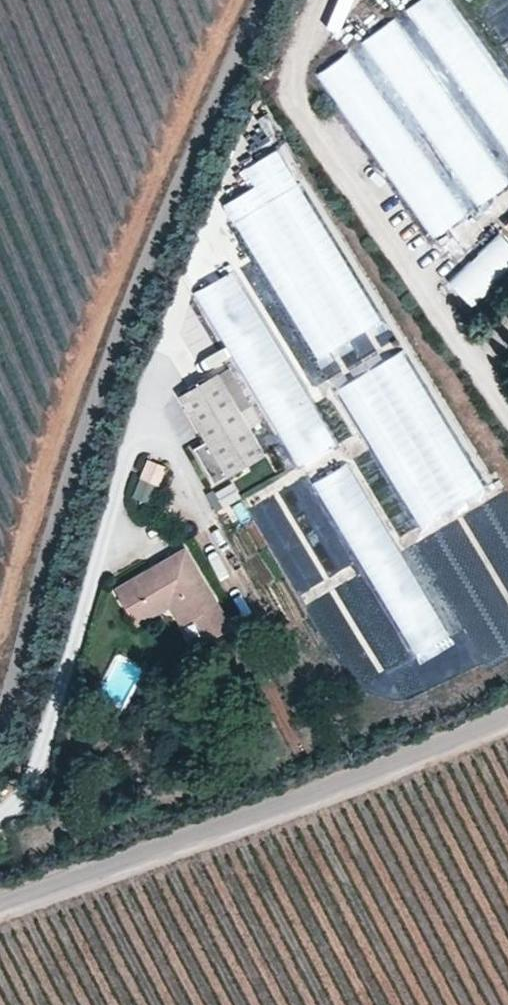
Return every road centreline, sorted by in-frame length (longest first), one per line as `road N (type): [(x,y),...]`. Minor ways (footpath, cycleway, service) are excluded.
road 1 (unclassified): [(271,0),(105,381),(0,745)]
road 2 (unclassified): [(507,718),(0,896)]

